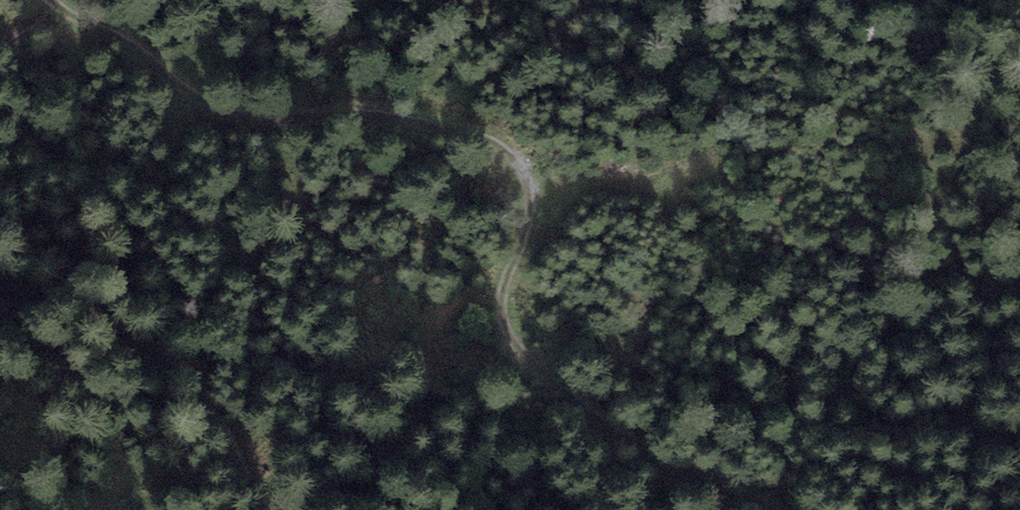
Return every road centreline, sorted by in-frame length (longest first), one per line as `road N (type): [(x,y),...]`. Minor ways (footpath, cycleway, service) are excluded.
road 1 (track): [(49,0),(128,41),(221,107),(479,137),(527,175),(528,224),(504,293),(509,336),(565,393),(687,475),(769,509)]
road 2 (track): [(0,280),(206,402),(265,509)]

